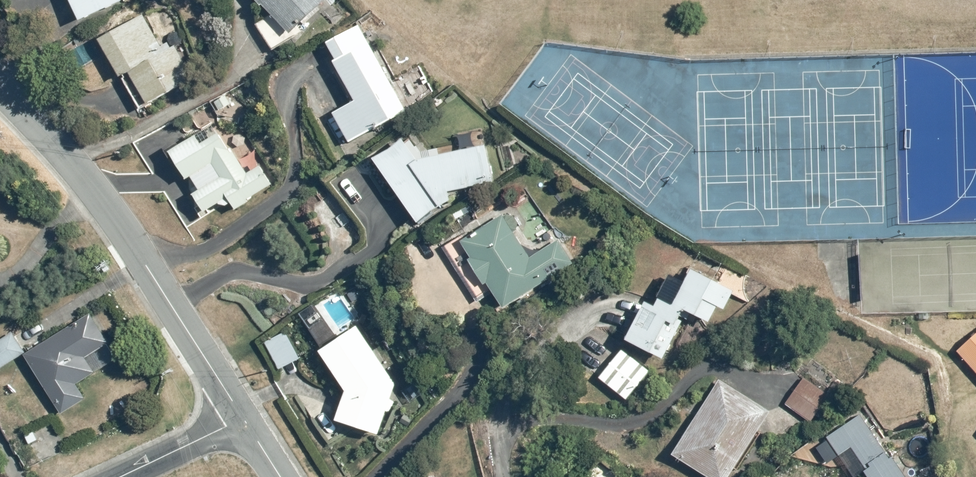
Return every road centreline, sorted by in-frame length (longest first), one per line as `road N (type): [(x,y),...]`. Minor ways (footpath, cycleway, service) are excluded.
road 1 (residential): [(0,85),(101,198),(242,415)]
road 2 (residential): [(112,476),(242,415)]

